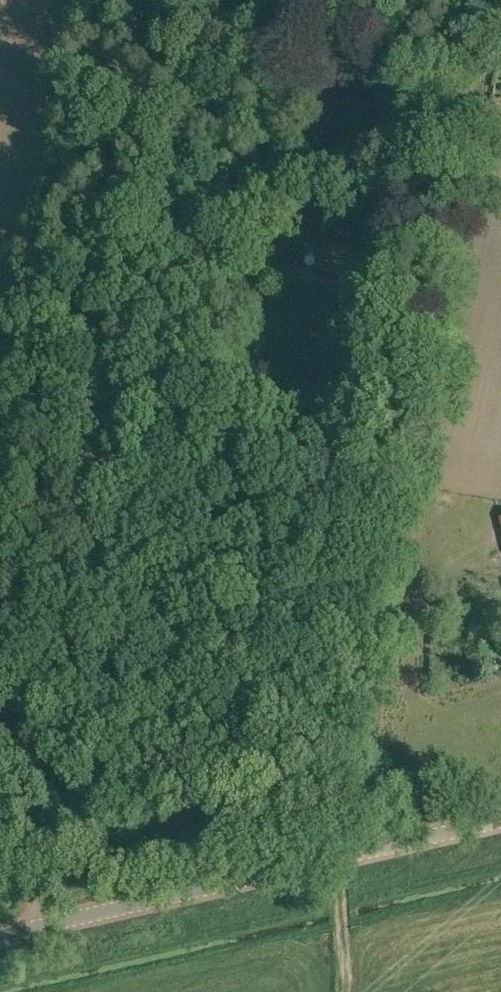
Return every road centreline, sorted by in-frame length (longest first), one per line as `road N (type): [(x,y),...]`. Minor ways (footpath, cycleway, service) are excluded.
road 1 (secondary): [(0,937),(500,819)]

